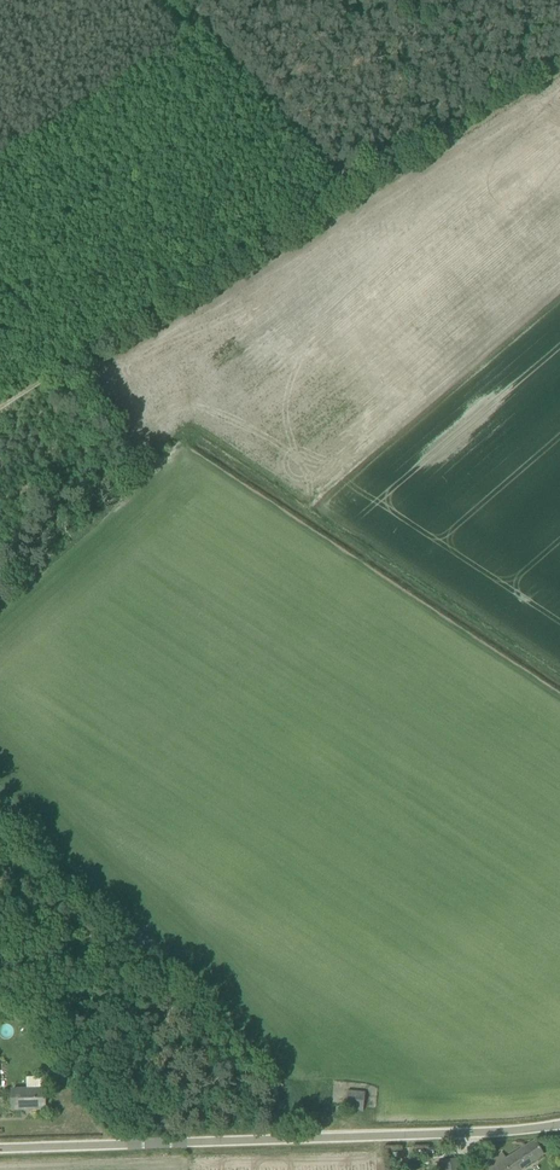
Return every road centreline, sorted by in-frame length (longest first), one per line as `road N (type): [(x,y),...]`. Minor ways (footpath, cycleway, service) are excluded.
road 1 (unclassified): [(0,1148),(455,1129),(559,1118)]
road 2 (track): [(0,402),(350,178)]
road 3 (track): [(350,178),(559,46)]

